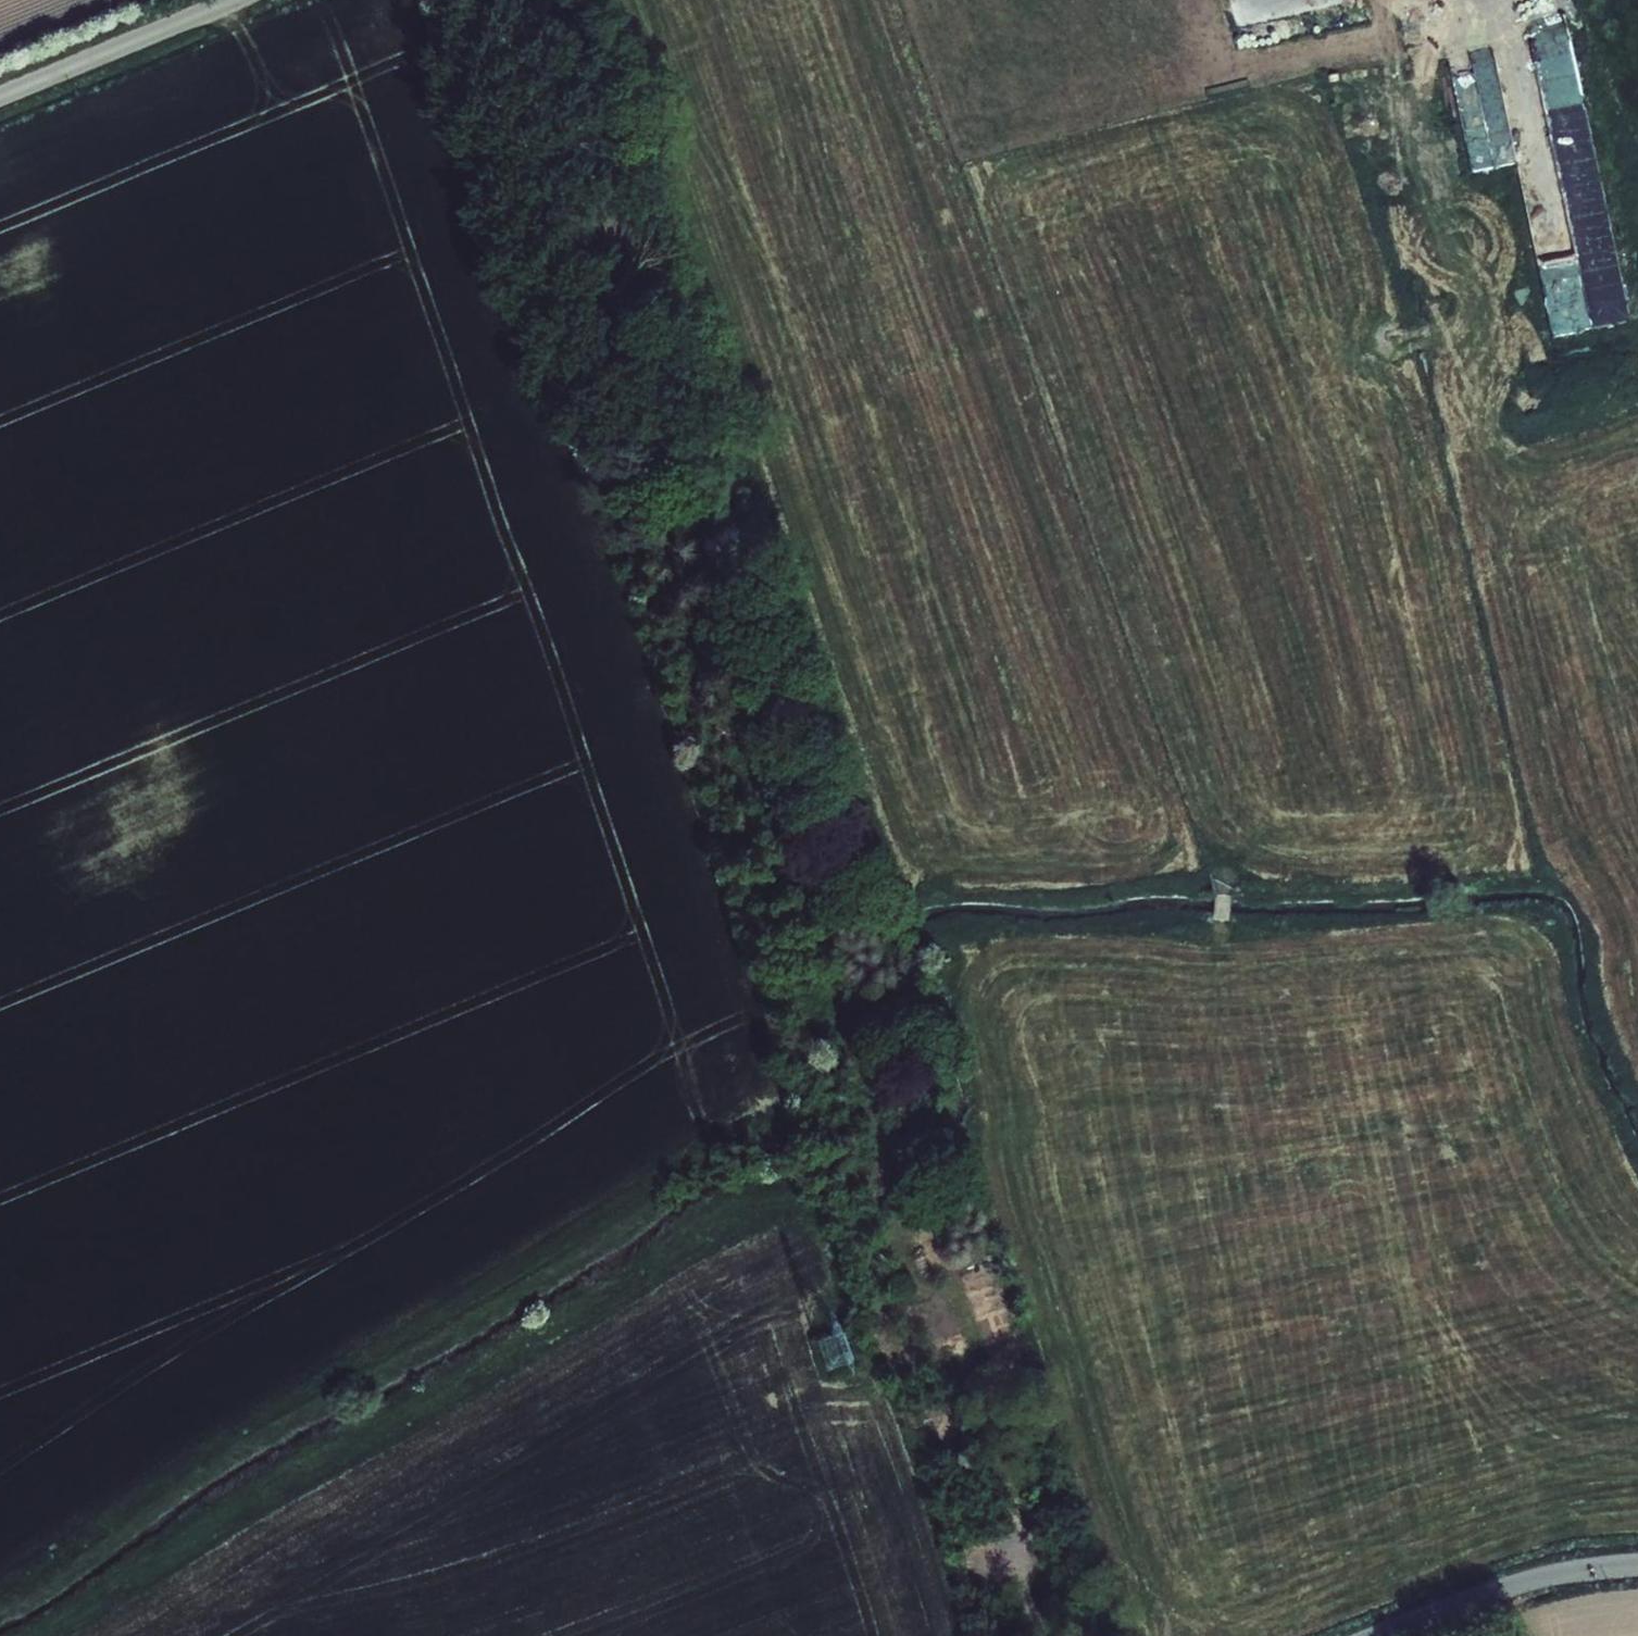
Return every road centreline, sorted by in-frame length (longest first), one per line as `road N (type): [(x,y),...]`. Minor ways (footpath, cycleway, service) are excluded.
road 1 (unclassified): [(1377,1635),(1527,1580),(1637,1563)]
road 2 (unclassified): [(0,95),(230,0)]

